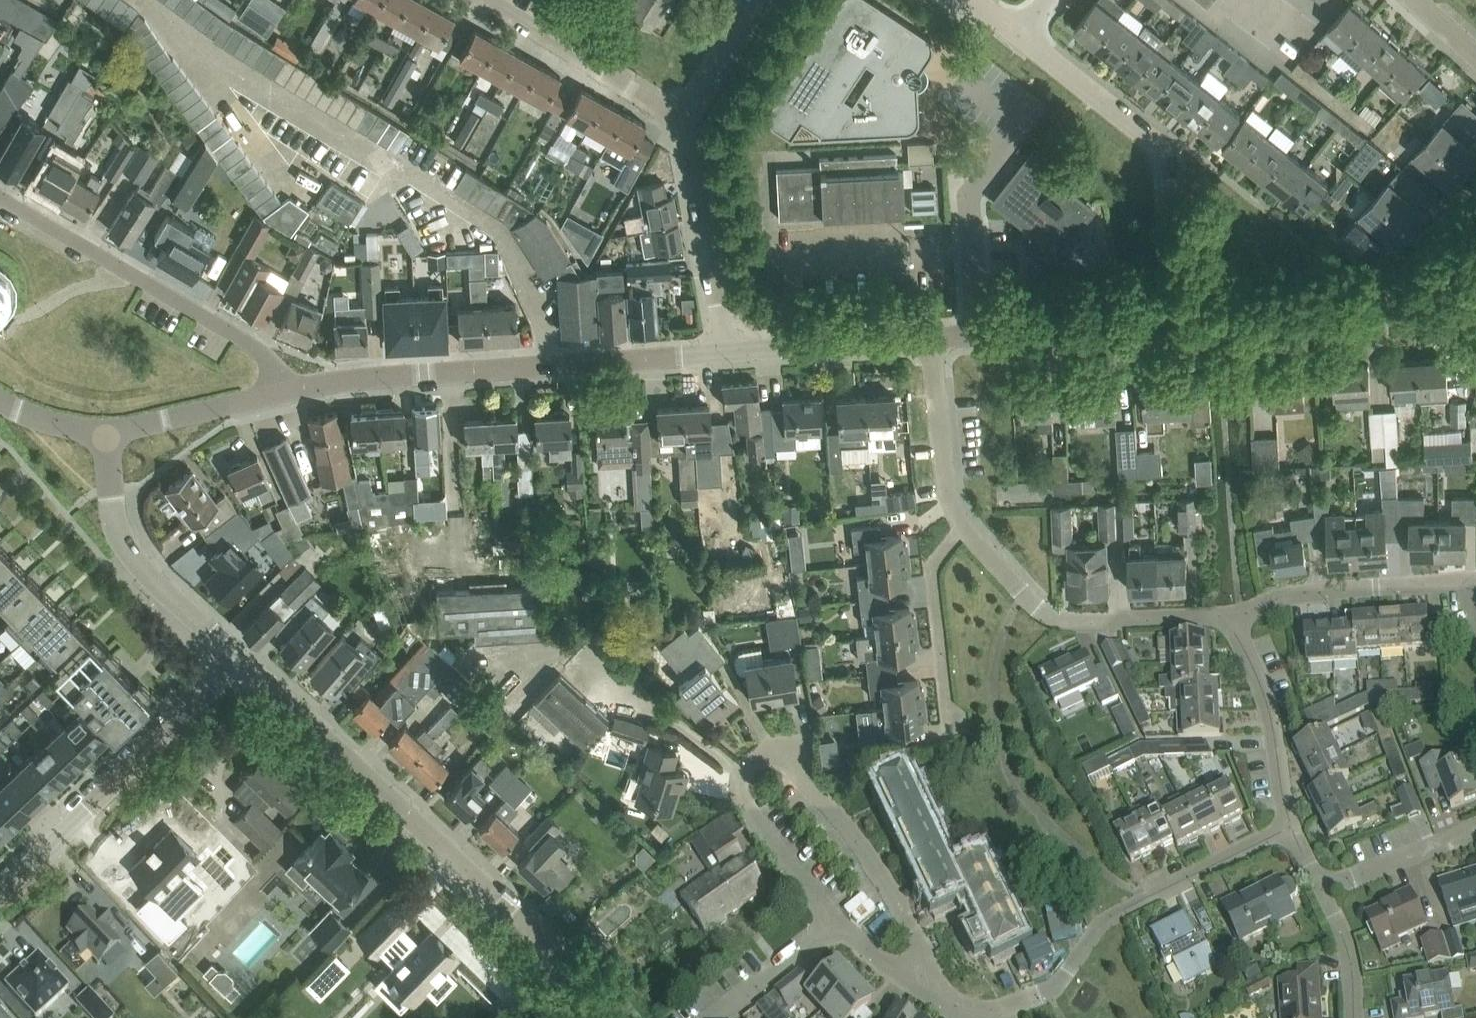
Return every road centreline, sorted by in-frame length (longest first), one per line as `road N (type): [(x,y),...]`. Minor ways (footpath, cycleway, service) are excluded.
road 1 (residential): [(618,1017),(240,661)]
road 2 (residential): [(932,988),(874,865),(813,785),(780,760),(759,760),(742,772),(741,800),(839,924)]
road 3 (unclassified): [(280,394),(387,377),(726,351)]
road 4 (residential): [(1291,828),(1117,914),(1052,990),(988,1011),(960,1008),(932,988)]
road 5 (residential): [(1173,320),(1171,168),(1155,141),(1018,31)]
road 6 (residential): [(280,394),(252,346),(0,197)]
road 7 (residential): [(0,889),(240,661)]
road 8 (residential): [(961,529),(1065,622),(1231,620)]
road 9 (unclassified): [(1173,320),(1475,303)]
road 10 (residential): [(240,661),(122,546),(106,429)]
road 11 (residential): [(1231,620),(1301,592),(1475,584)]
road 12 (unclassified): [(933,337),(1173,320)]
road 13 (residential): [(726,351),(682,122)]
road 14 (residential): [(682,122),(487,0)]
road 15 (residential): [(1291,828),(1259,682),(1231,620)]
road 16 (residential): [(950,733),(932,573),(961,529)]
road 17 (unclassified): [(726,351),(933,337)]
road 18 (residential): [(933,337),(950,501),(961,529)]
road 19 (unclassified): [(106,429),(280,394)]
road 20 (residential): [(1321,892),(1475,830)]
road 21 (residential): [(722,1017),(839,924)]
road 22 (residential): [(682,122),(763,0)]
road 23 (residential): [(1355,1017),(1345,943),(1321,892)]

